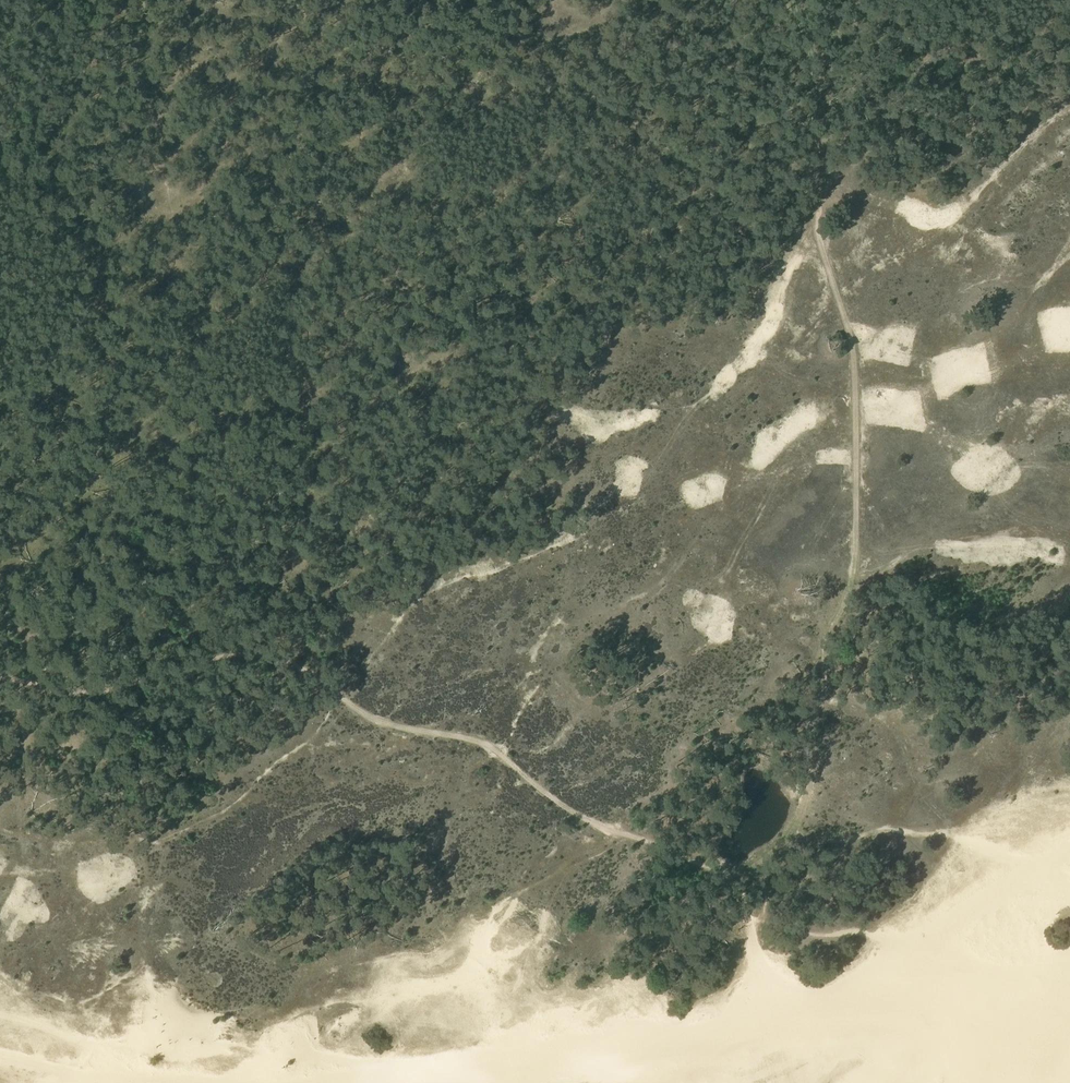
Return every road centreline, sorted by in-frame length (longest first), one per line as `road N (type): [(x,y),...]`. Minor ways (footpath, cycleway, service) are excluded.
road 1 (track): [(0,676),(85,689),(281,650),(380,723),(479,741),(511,774),(603,834),(736,874),(754,982),(767,997),(847,985)]
road 2 (track): [(847,985),(890,964),(1029,863),(1069,845)]

